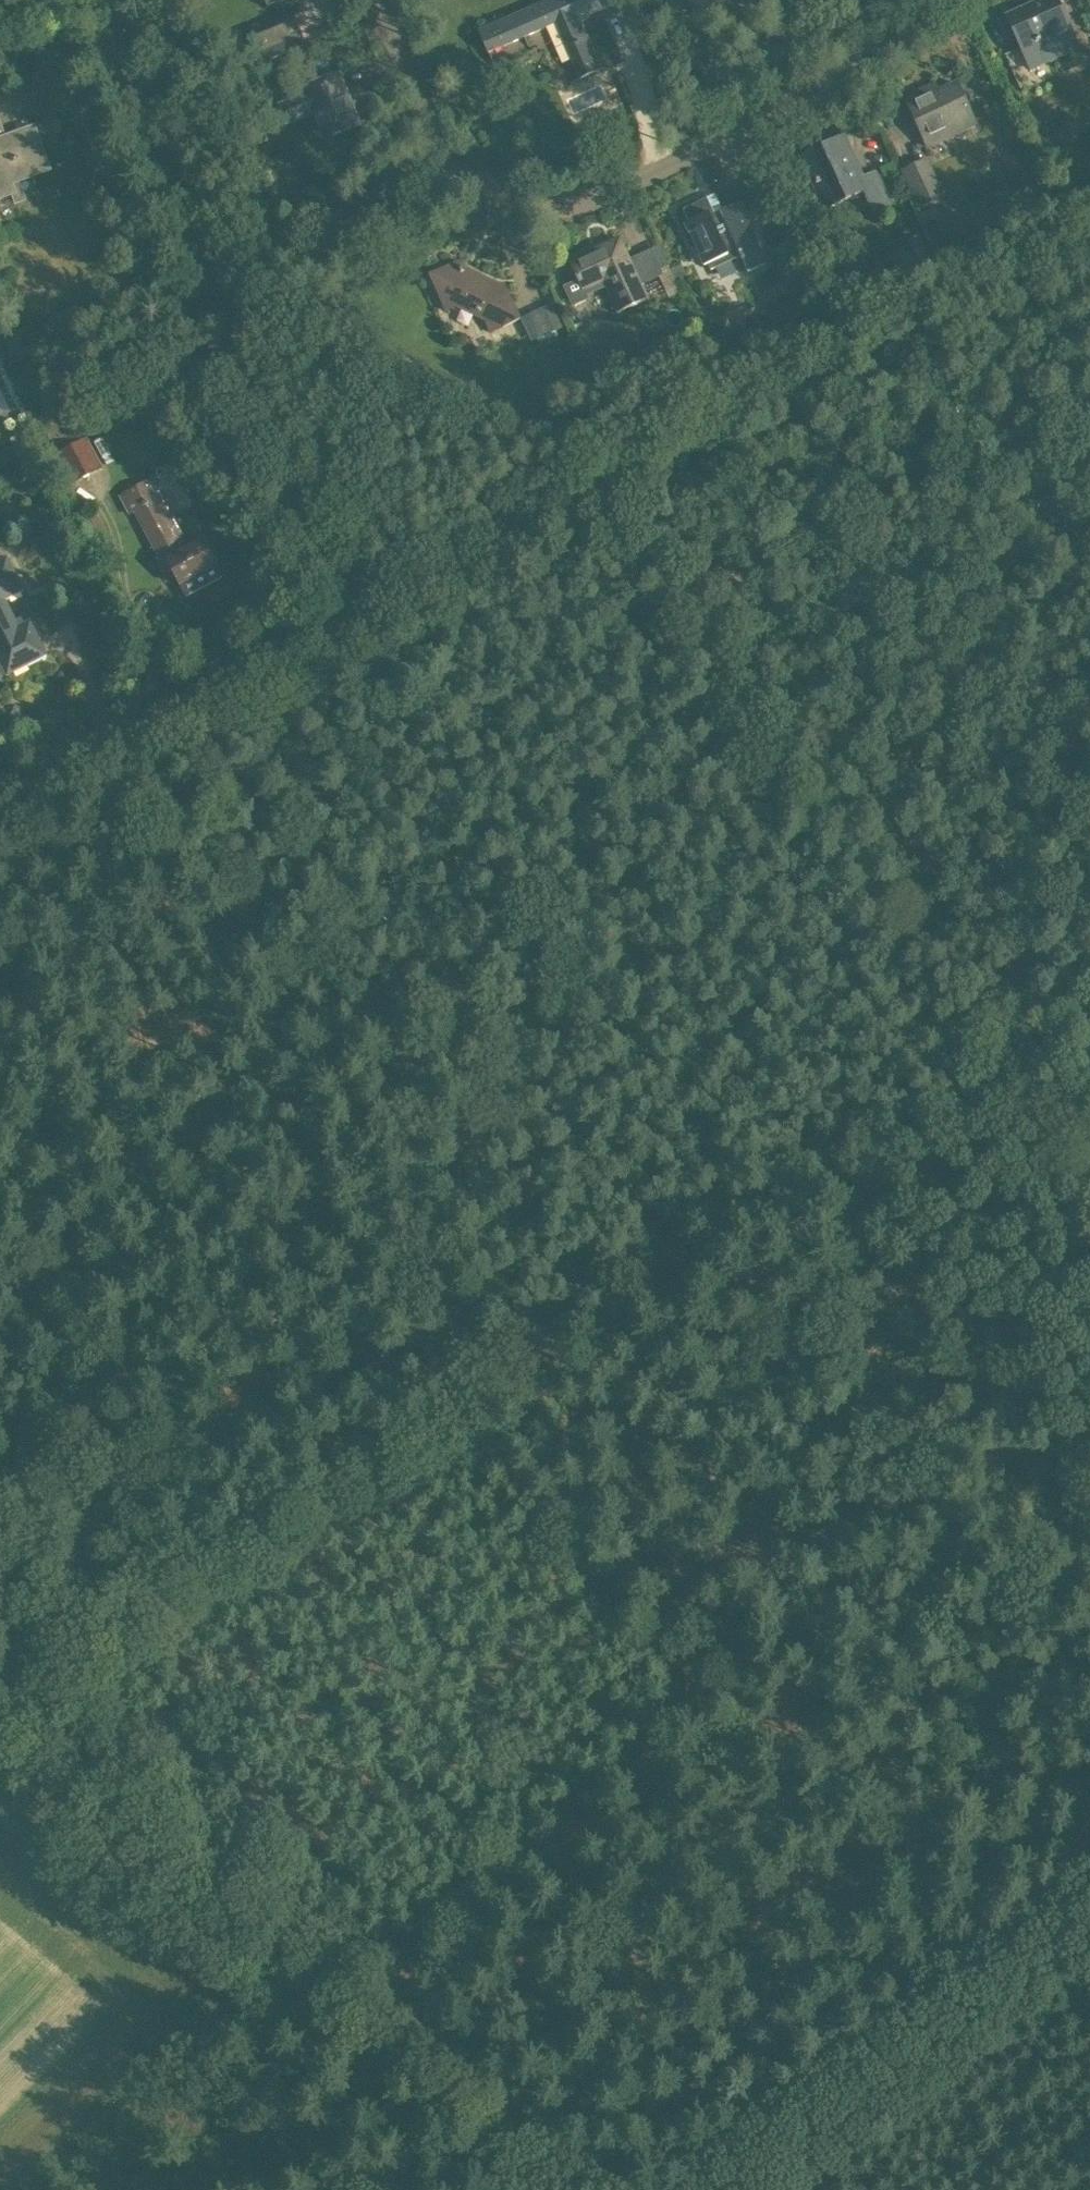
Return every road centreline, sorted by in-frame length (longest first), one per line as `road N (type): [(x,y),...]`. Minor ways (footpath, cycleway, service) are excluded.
road 1 (track): [(350,610),(1089,237)]
road 2 (residential): [(0,802),(350,610),(211,277)]
road 3 (track): [(558,2189),(0,1754)]
road 4 (residential): [(449,166),(537,206),(574,211),(830,93),(849,72),(877,0)]
road 5 (track): [(733,2189),(1089,1926)]
road 6 (residential): [(211,277),(101,0)]
road 7 (residential): [(211,277),(449,166)]
road 8 (residential): [(384,0),(449,166)]

